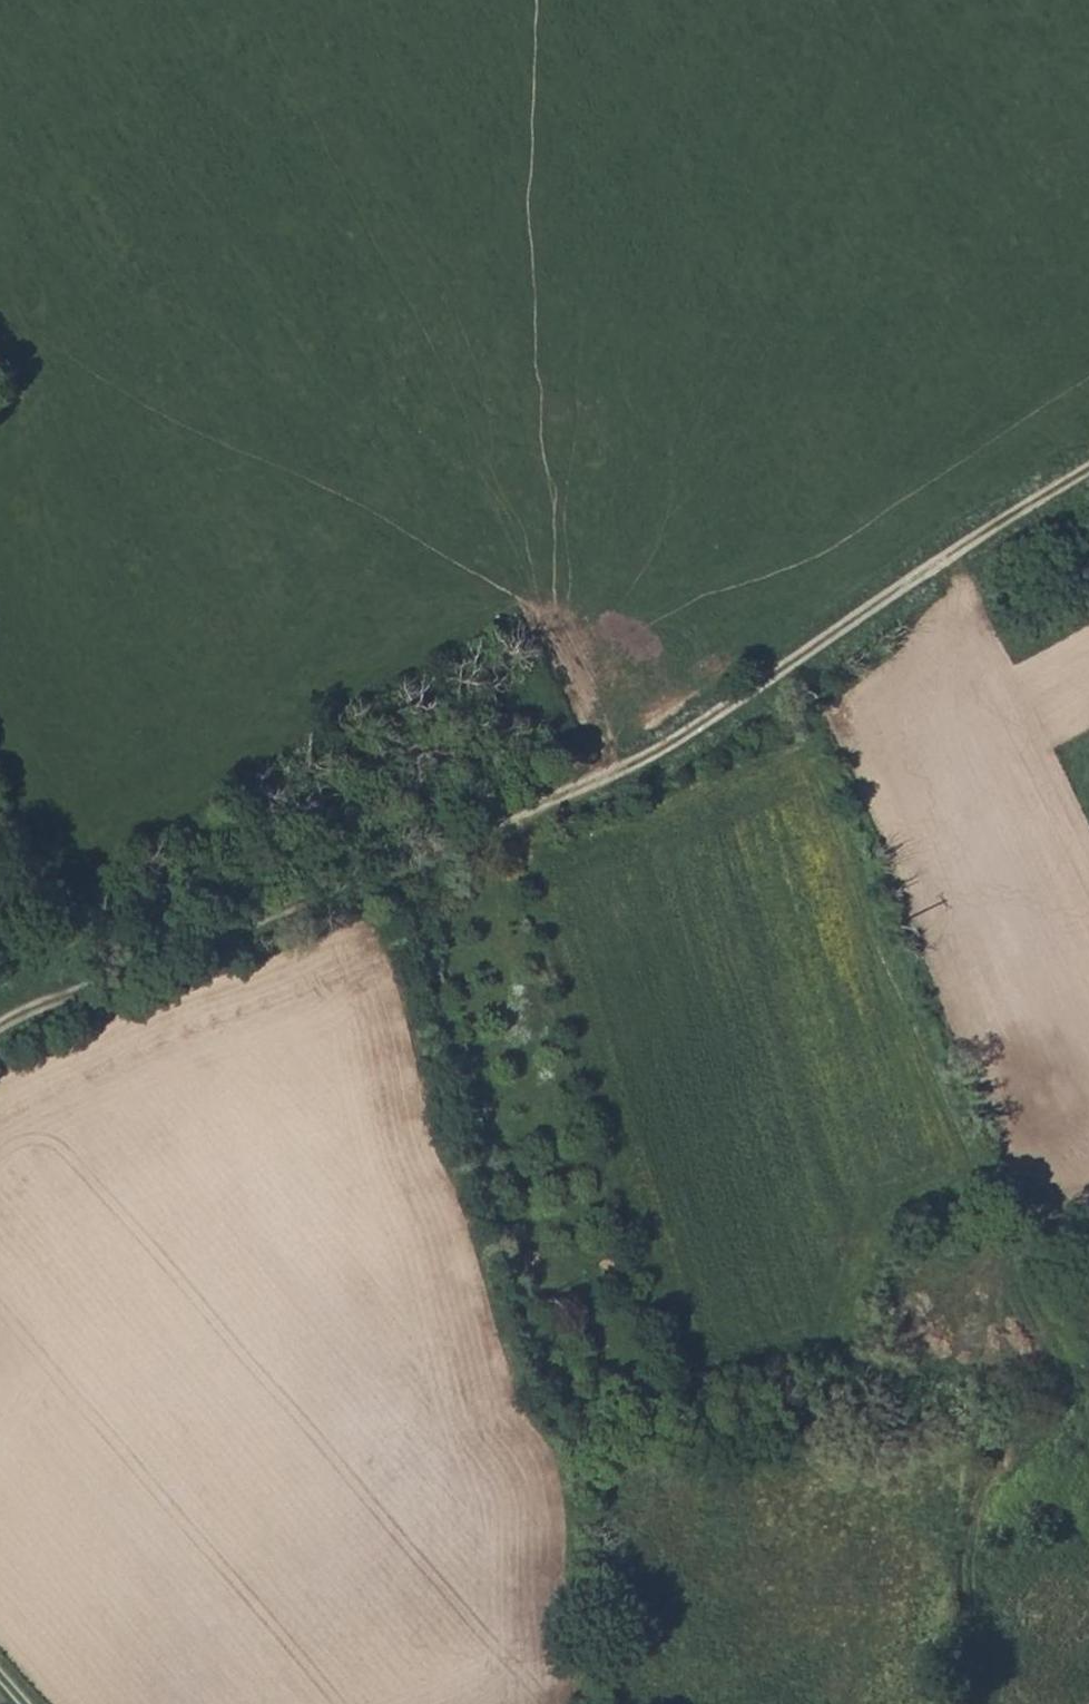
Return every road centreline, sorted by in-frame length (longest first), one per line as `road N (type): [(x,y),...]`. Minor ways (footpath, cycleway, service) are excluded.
road 1 (track): [(0,1038),(50,1006),(663,751),(1088,471)]
road 2 (track): [(974,1703),(980,1509),(1007,1472),(1055,1440),(1076,1415),(1079,1380),(1012,1277),(1013,1254),(1027,1232),(1088,1202)]

